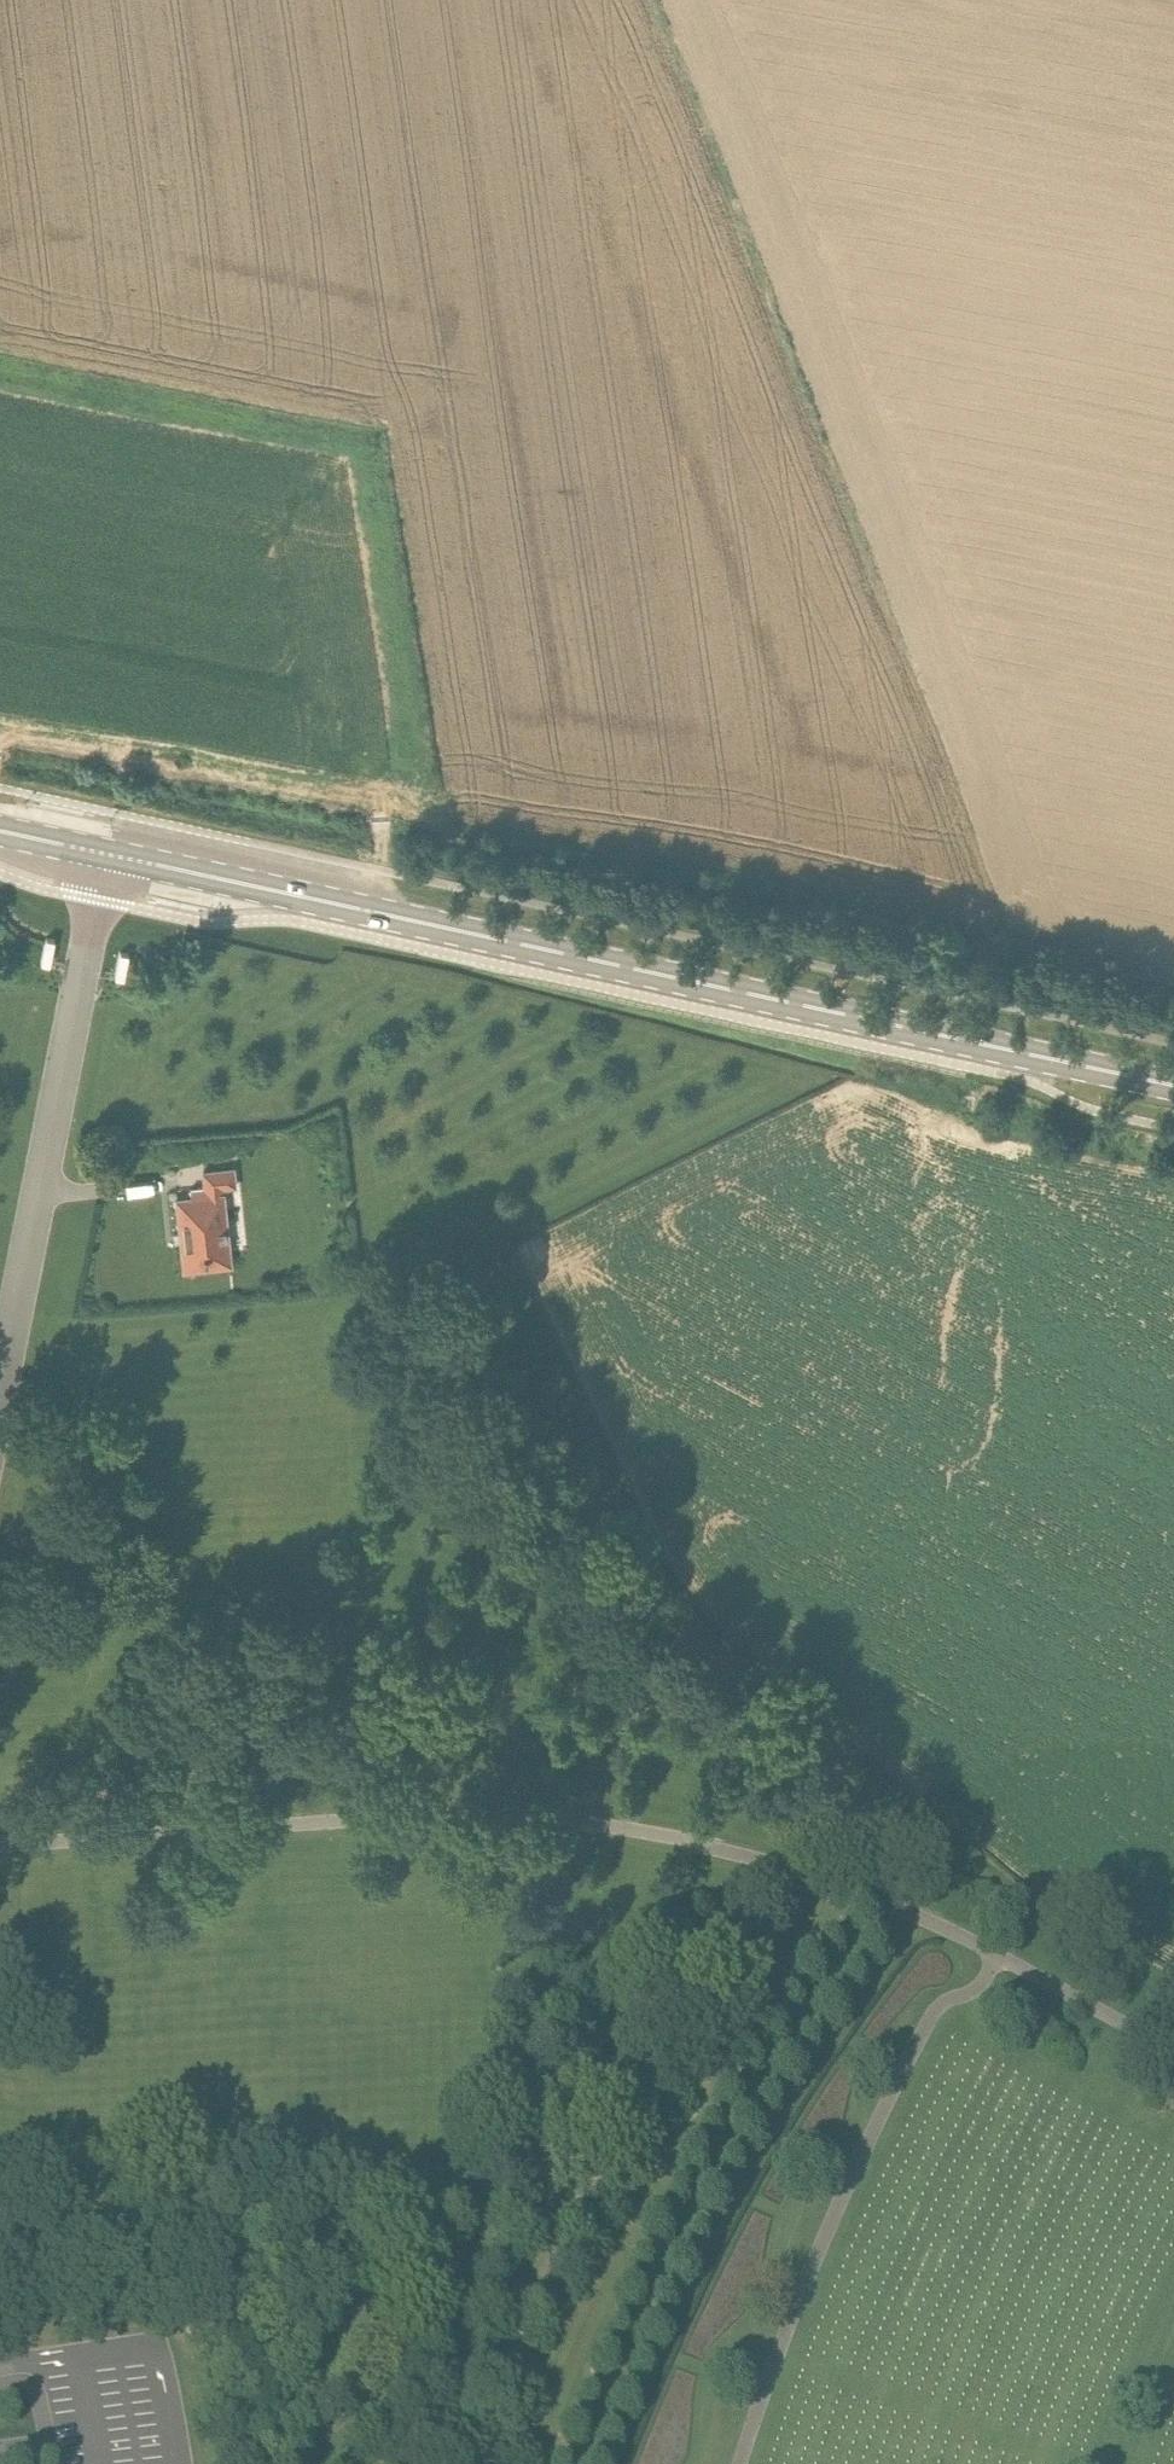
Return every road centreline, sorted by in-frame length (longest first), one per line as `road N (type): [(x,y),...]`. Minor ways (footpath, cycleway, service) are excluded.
road 1 (primary): [(1173,1087),(0,833)]

